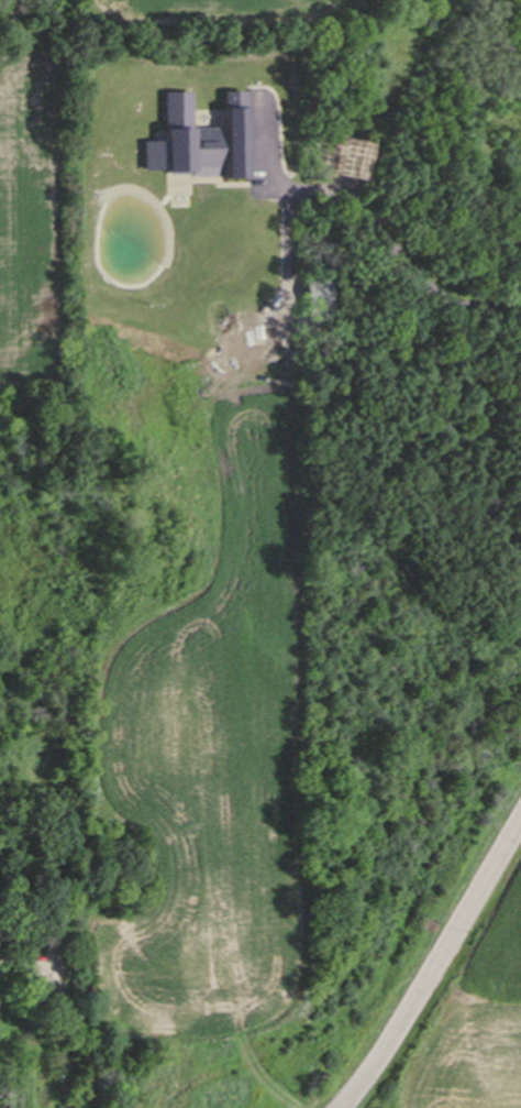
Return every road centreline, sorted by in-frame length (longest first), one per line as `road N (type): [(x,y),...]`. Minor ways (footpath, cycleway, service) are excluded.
road 1 (tertiary): [(356,1107),(385,1075),(520,841)]

